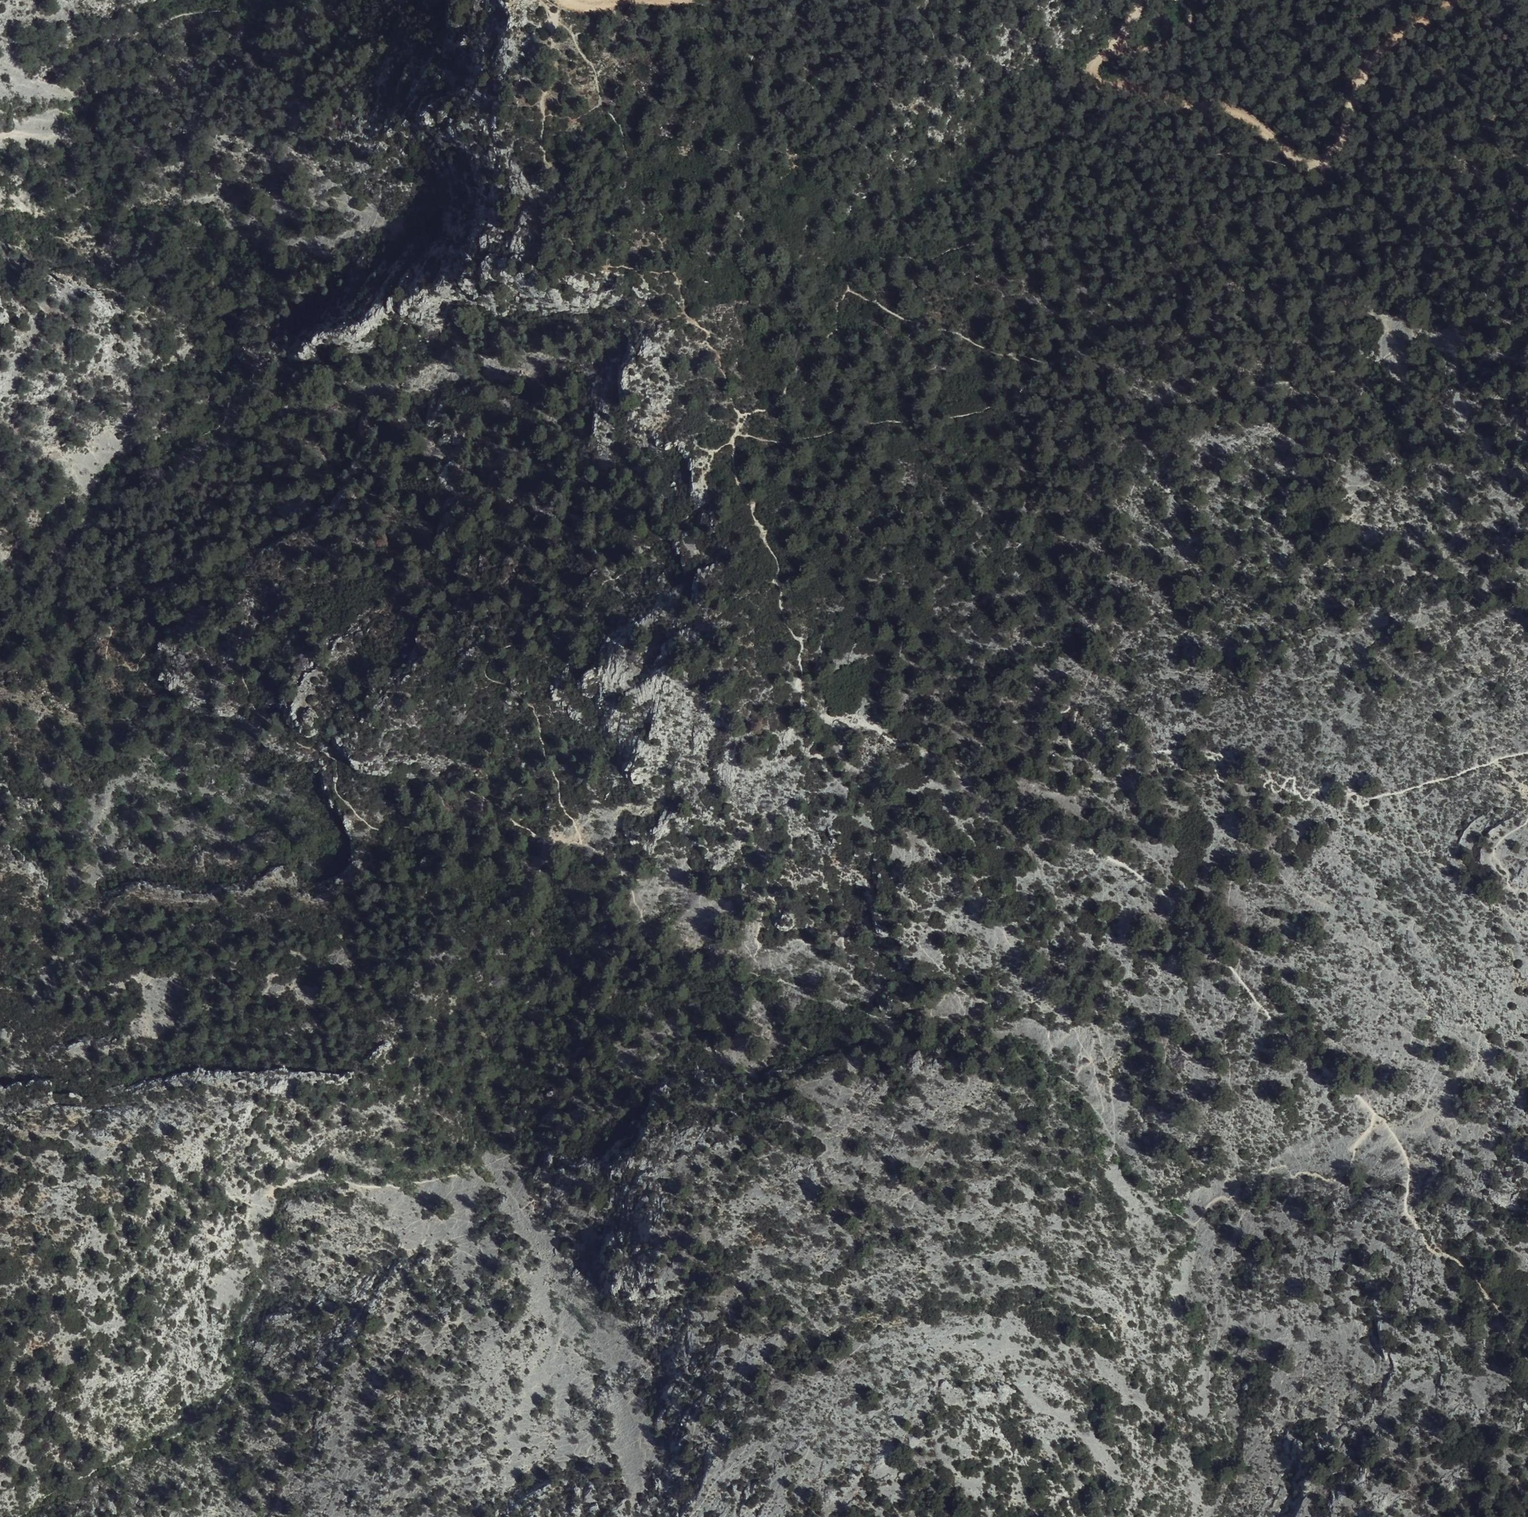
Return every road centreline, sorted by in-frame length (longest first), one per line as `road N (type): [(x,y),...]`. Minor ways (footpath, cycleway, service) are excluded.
road 1 (track): [(1139,0),(1093,79),(1239,116),(1275,135),(1307,174)]
road 2 (track): [(1307,174),(1332,162),(1366,84),(1391,50),(1465,0)]

